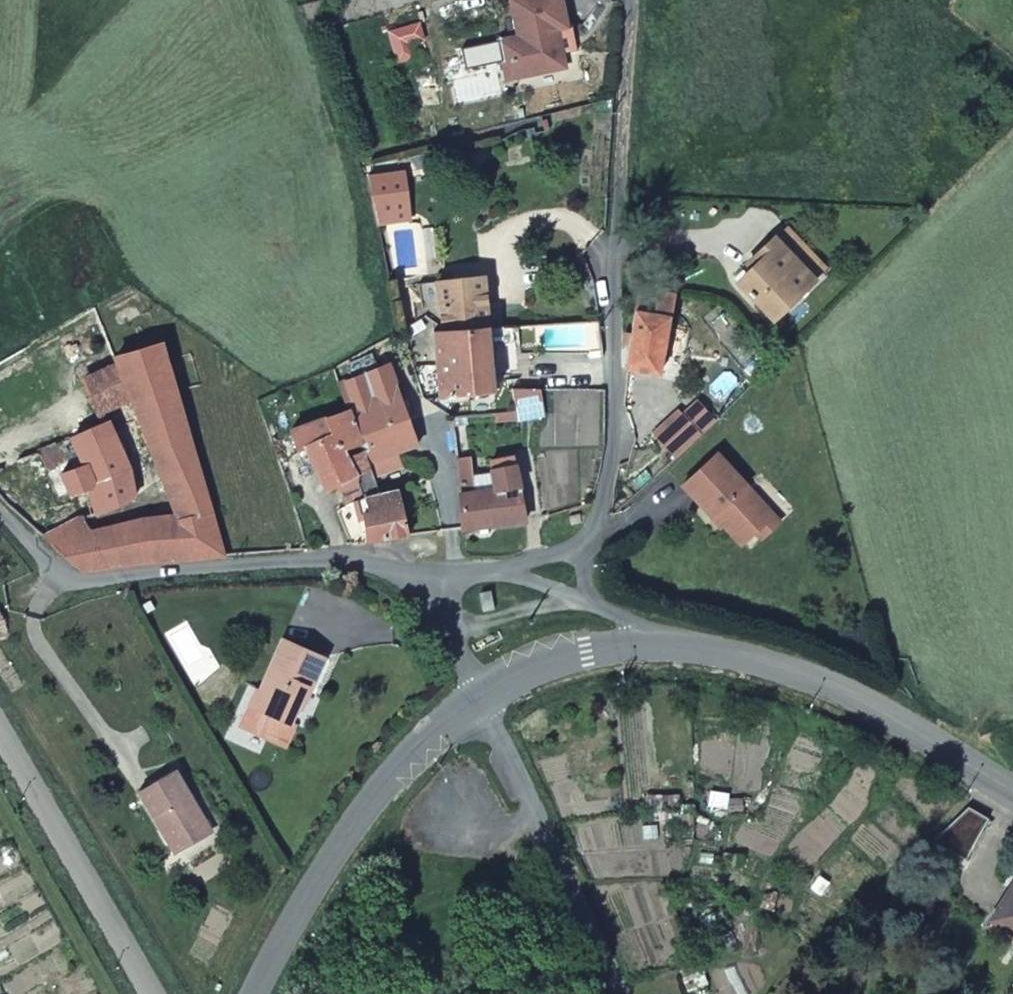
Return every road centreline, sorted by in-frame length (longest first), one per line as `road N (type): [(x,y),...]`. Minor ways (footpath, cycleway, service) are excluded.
road 1 (residential): [(585,541),(600,509),(615,407),(631,0)]
road 2 (residential): [(438,578),(347,557),(69,579),(0,514)]
road 3 (secondary): [(638,645),(693,647),(818,679),(1012,786)]
road 4 (secondary): [(256,993),(367,801),(413,748),(480,697)]
road 5 (residential): [(480,697),(626,993)]
road 6 (residential): [(0,737),(152,993)]
road 7 (secondary): [(480,697),(542,663),(638,645)]
road 8 (residential): [(480,697),(450,630),(438,578)]

